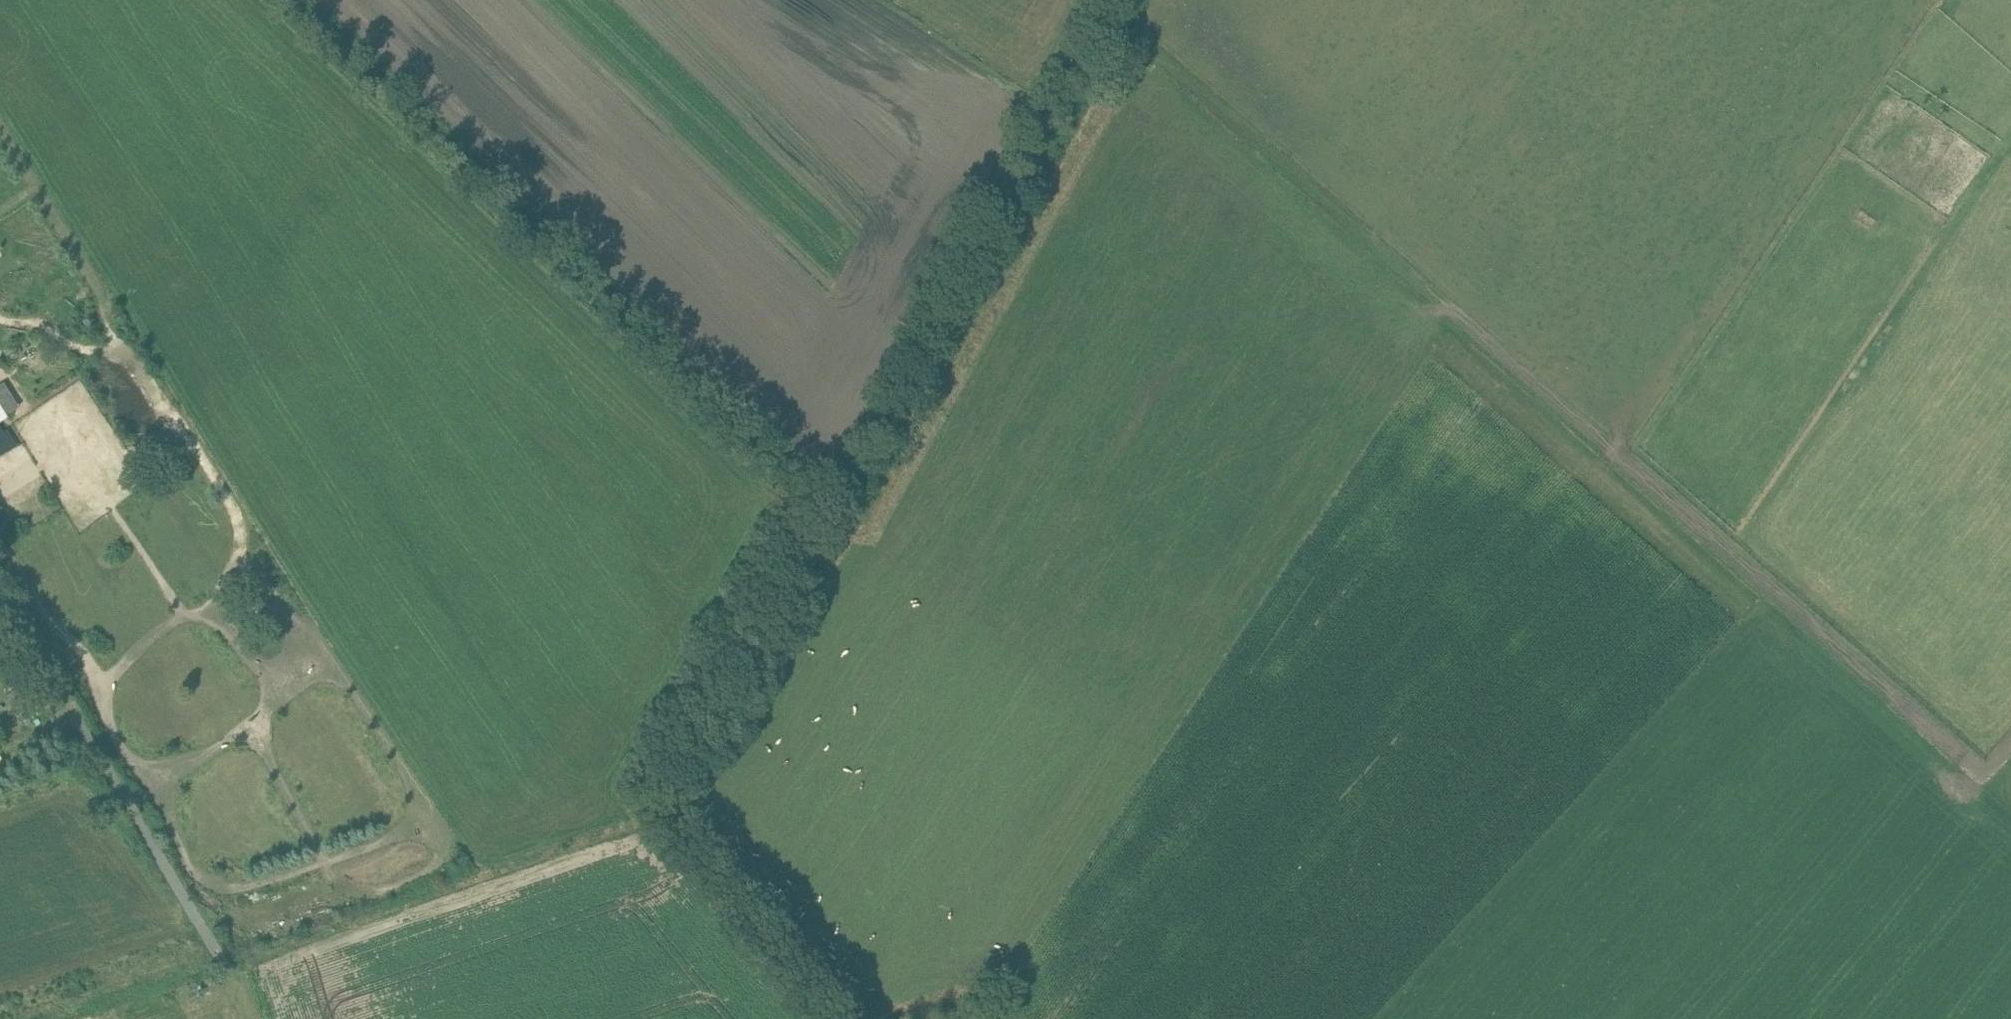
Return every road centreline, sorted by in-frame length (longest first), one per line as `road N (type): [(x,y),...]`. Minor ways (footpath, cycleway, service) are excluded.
road 1 (unclassified): [(220,958),(0,600)]

